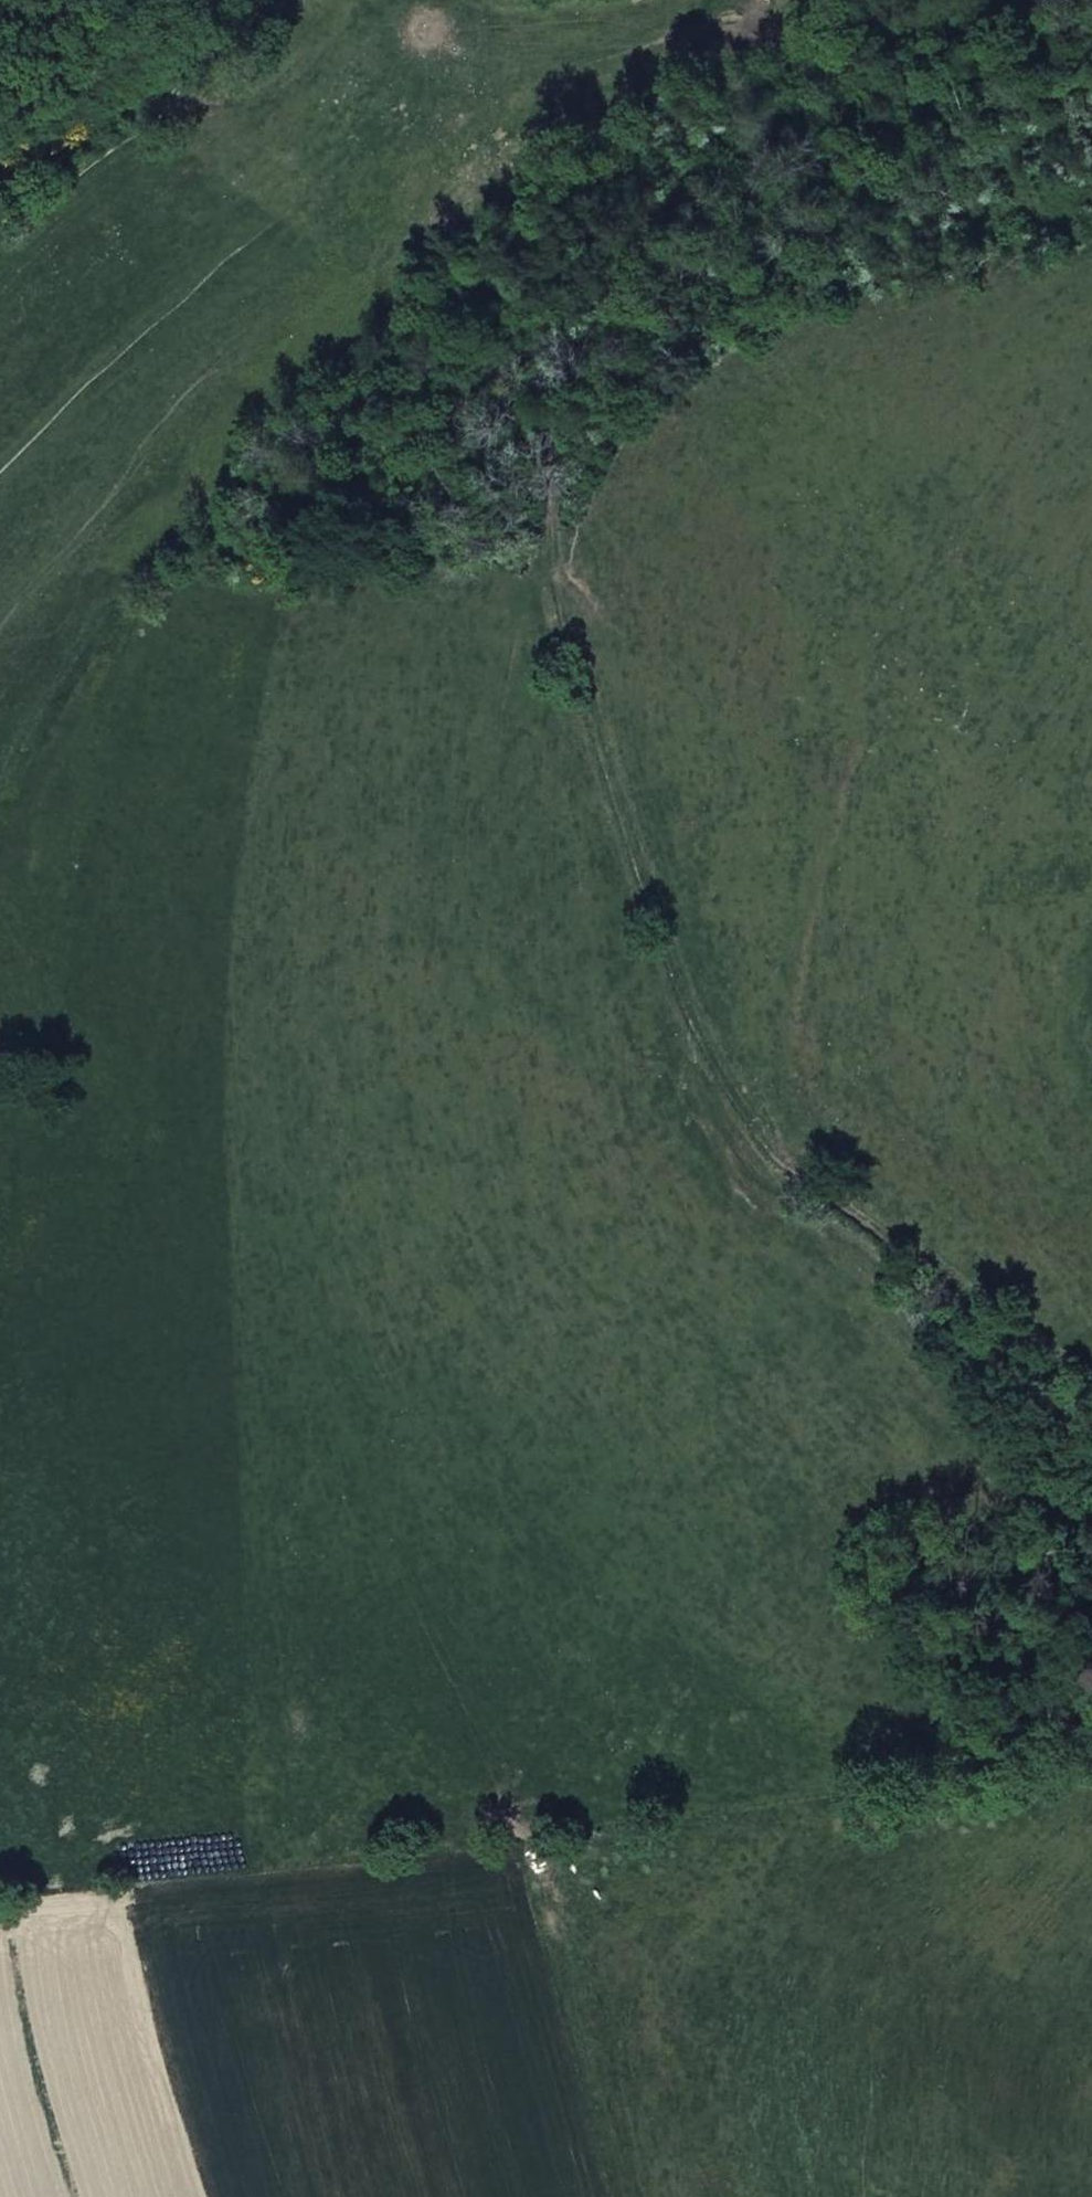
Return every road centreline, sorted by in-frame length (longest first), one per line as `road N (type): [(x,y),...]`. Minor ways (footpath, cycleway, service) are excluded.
road 1 (track): [(0,240),(218,53),(248,0)]

